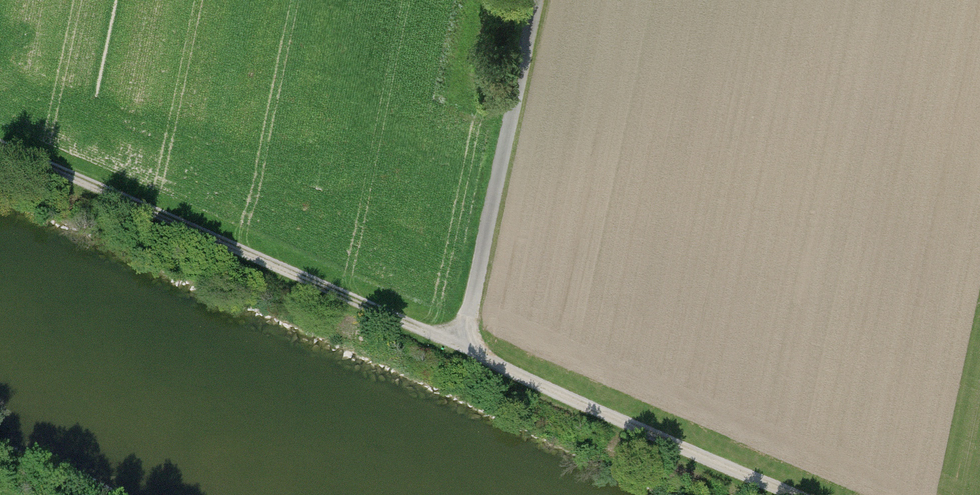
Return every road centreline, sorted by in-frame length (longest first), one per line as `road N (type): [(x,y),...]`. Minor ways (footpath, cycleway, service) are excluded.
road 1 (track): [(0,144),(802,494)]
road 2 (track): [(538,0),(465,344)]

